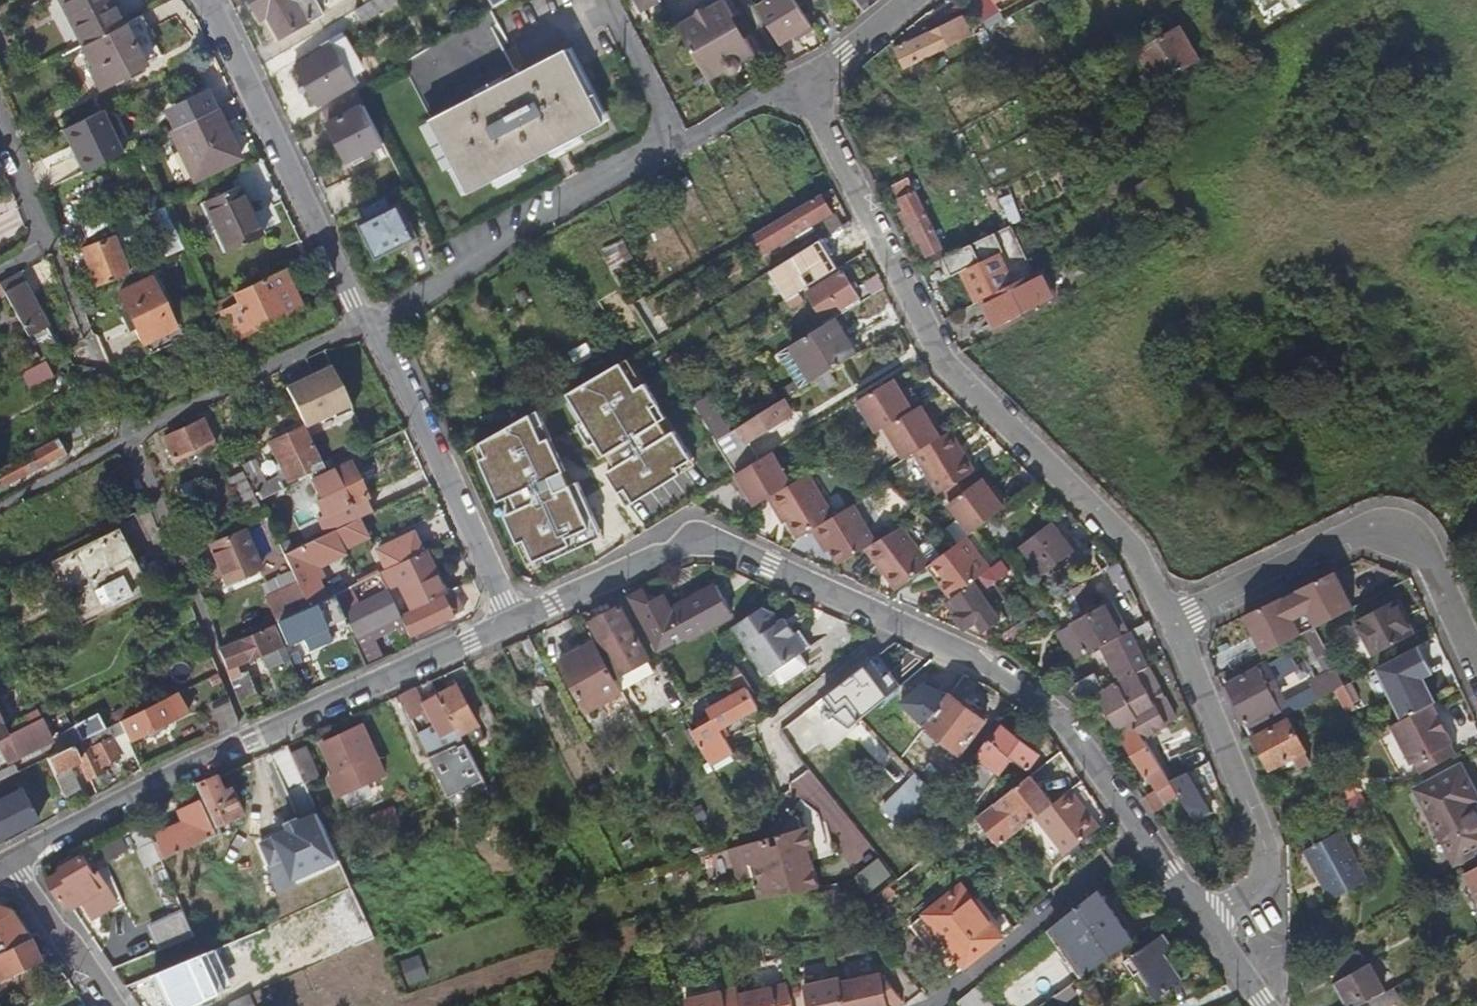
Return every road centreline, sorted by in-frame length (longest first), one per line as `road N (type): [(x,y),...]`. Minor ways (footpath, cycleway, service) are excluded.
road 1 (residential): [(1204,923),(1075,736),(1028,693),(950,645),(730,546),(696,543),(511,621)]
road 2 (residential): [(803,92),(965,378),(1133,544),(1173,625)]
road 3 (residential): [(511,621),(149,784),(10,860)]
road 4 (residential): [(803,92),(677,146),(361,327)]
road 5 (residential): [(1173,625),(1351,533),(1395,530),(1427,549),(1476,653)]
road 6 (residential): [(206,0),(224,22),(361,327)]
road 7 (residential): [(1173,625),(1266,852),(1262,884),(1204,923)]
road 8 (residential): [(361,327),(511,621)]
road 9 (residential): [(10,860),(119,1005)]
road 10 (residential): [(908,0),(803,92)]

